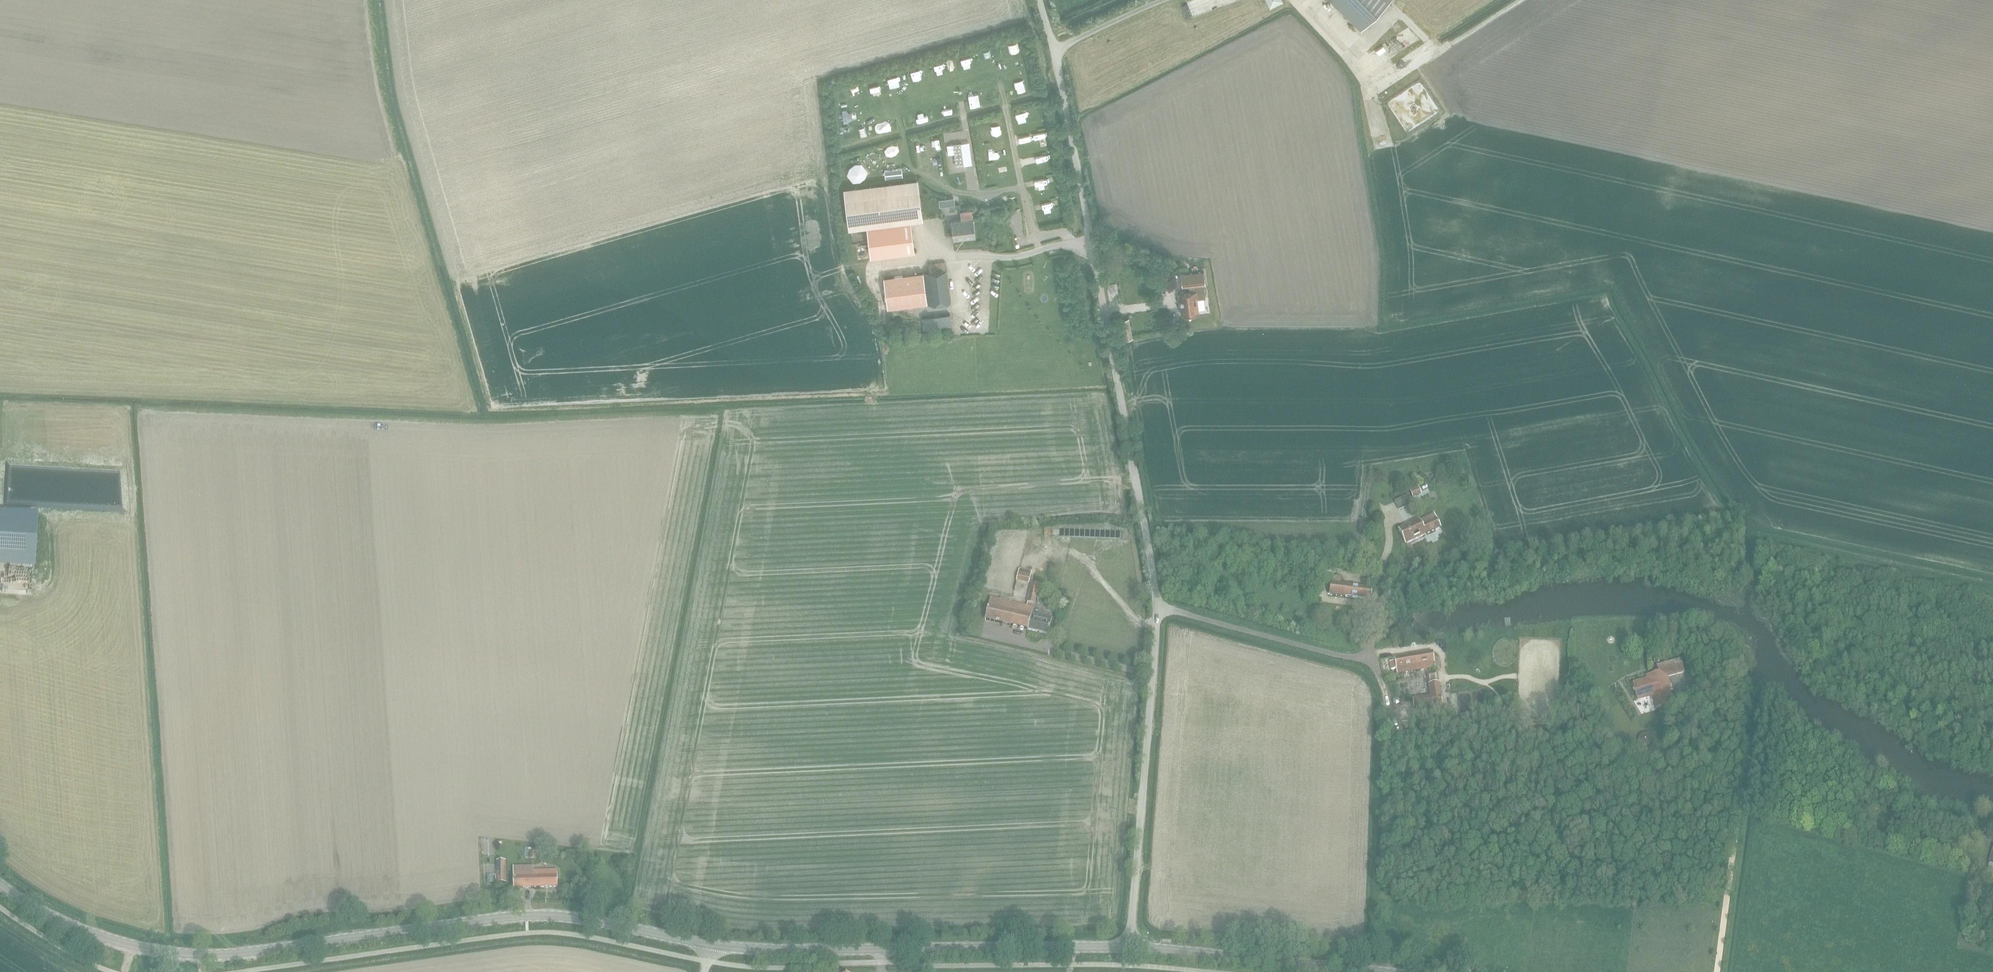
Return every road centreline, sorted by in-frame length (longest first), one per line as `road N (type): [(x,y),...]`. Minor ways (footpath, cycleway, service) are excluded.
road 1 (tertiary): [(0,883),(91,932),(213,954),(571,916),(711,945)]
road 2 (unclassified): [(1159,607),(1055,50)]
road 3 (tertiary): [(711,945),(1132,948)]
road 4 (unclassified): [(1132,948),(1159,607)]
road 5 (unclassified): [(1719,971),(1741,800),(1737,785),(1703,751),(1683,698)]
road 6 (tertiary): [(1384,971),(1132,948)]
road 7 (track): [(900,119),(919,172),(969,195),(1023,190),(1039,250)]
road 8 (unclassified): [(1159,607),(1360,660)]

